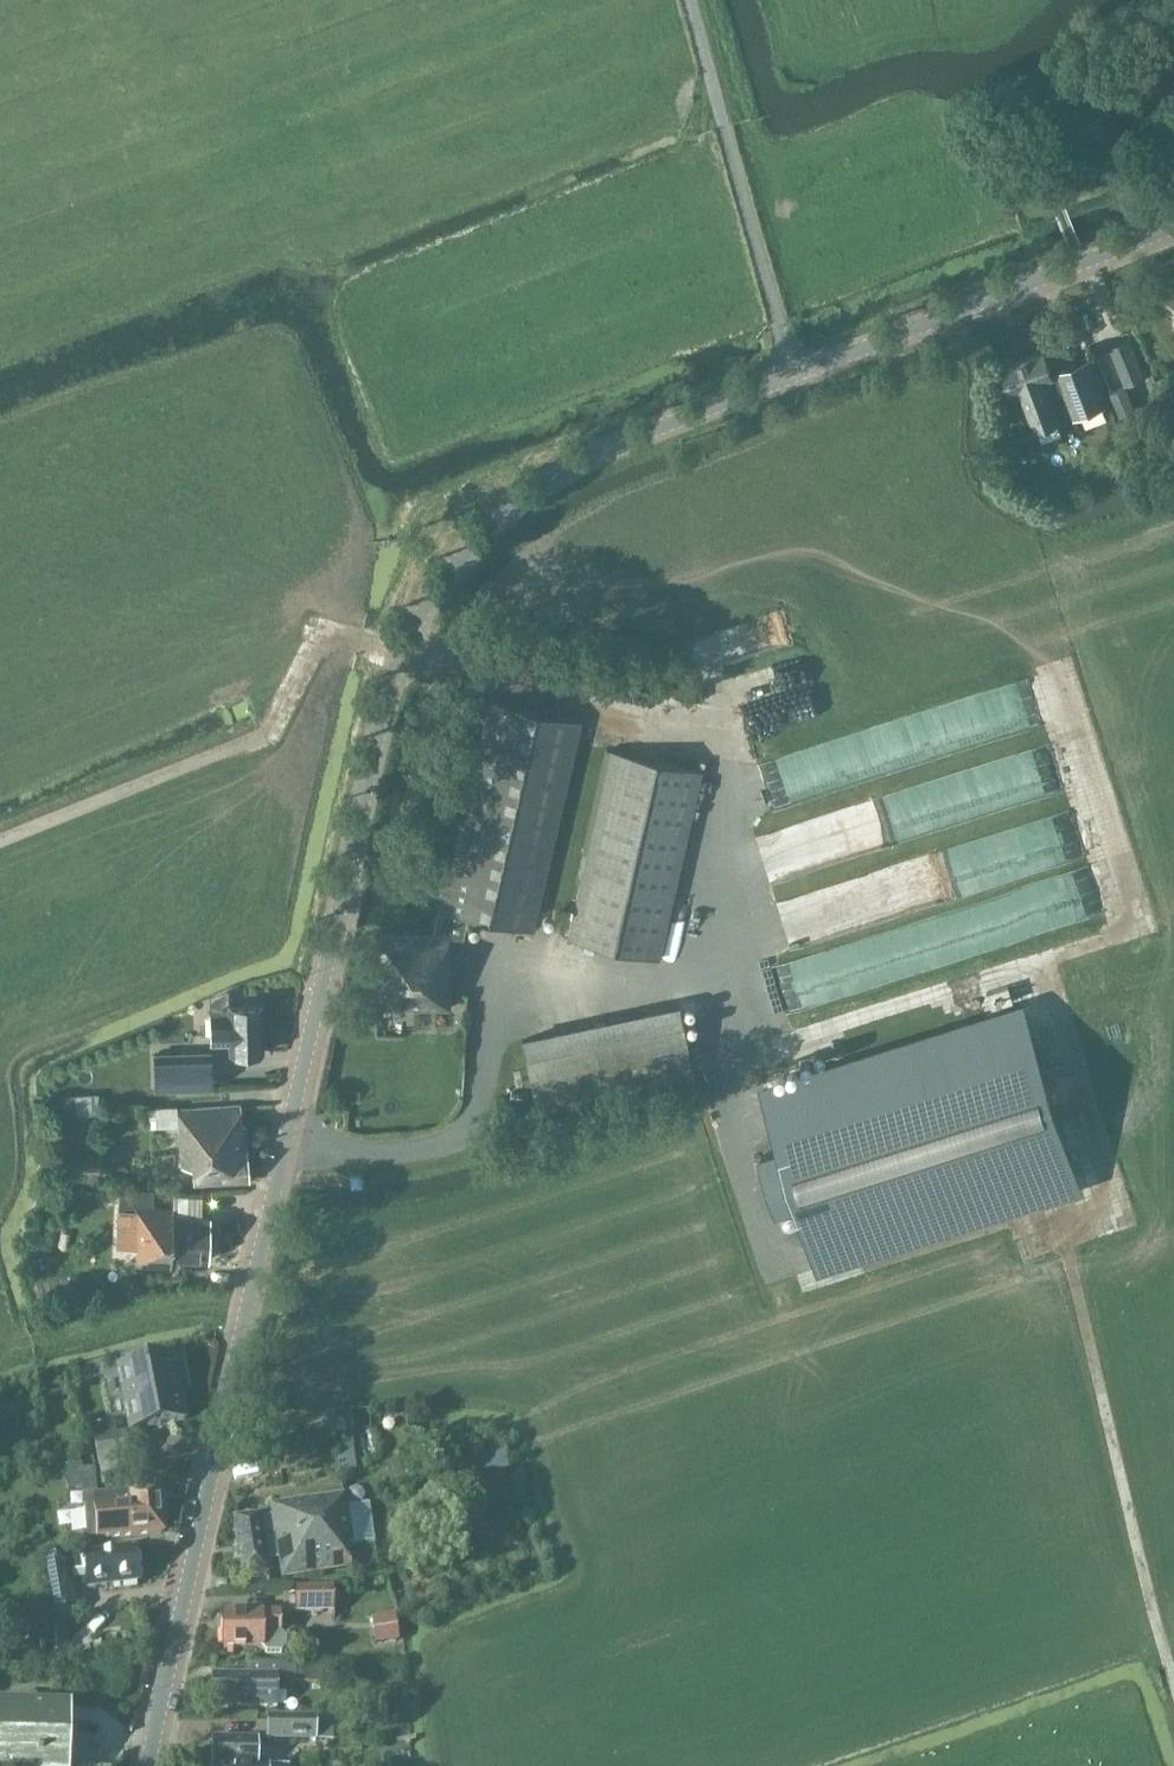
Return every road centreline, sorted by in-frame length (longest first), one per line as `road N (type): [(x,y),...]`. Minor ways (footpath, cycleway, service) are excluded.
road 1 (tertiary): [(151,1765),(356,903),(404,648),(558,491),(642,438),(1173,227)]
road 2 (track): [(0,840),(266,738),(320,632),(404,648)]

